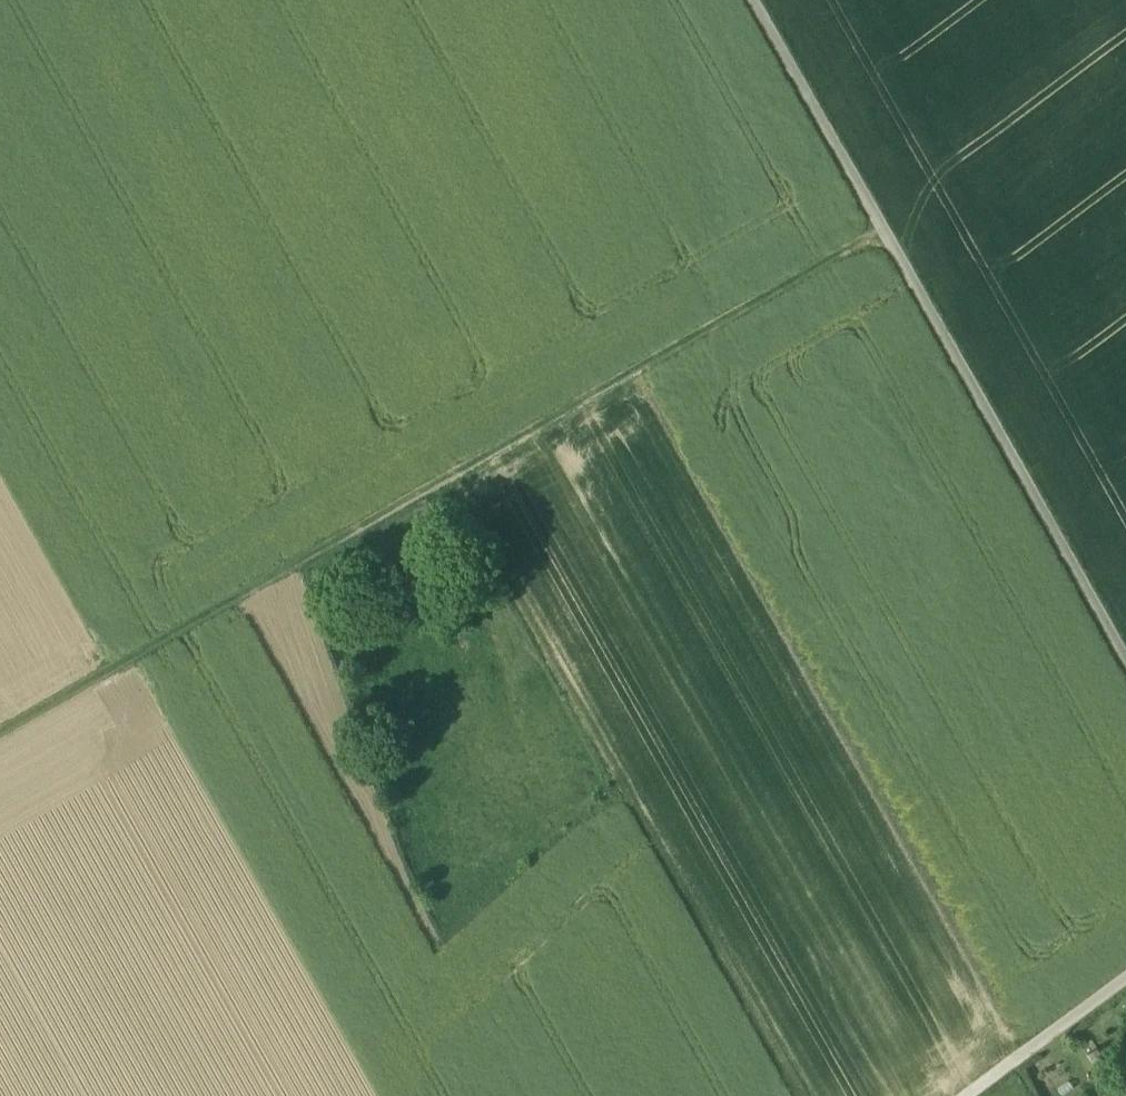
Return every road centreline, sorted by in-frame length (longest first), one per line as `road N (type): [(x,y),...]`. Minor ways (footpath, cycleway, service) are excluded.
road 1 (track): [(0,750),(895,239)]
road 2 (track): [(758,0),(1125,654)]
road 3 (track): [(1125,982),(972,1095)]

